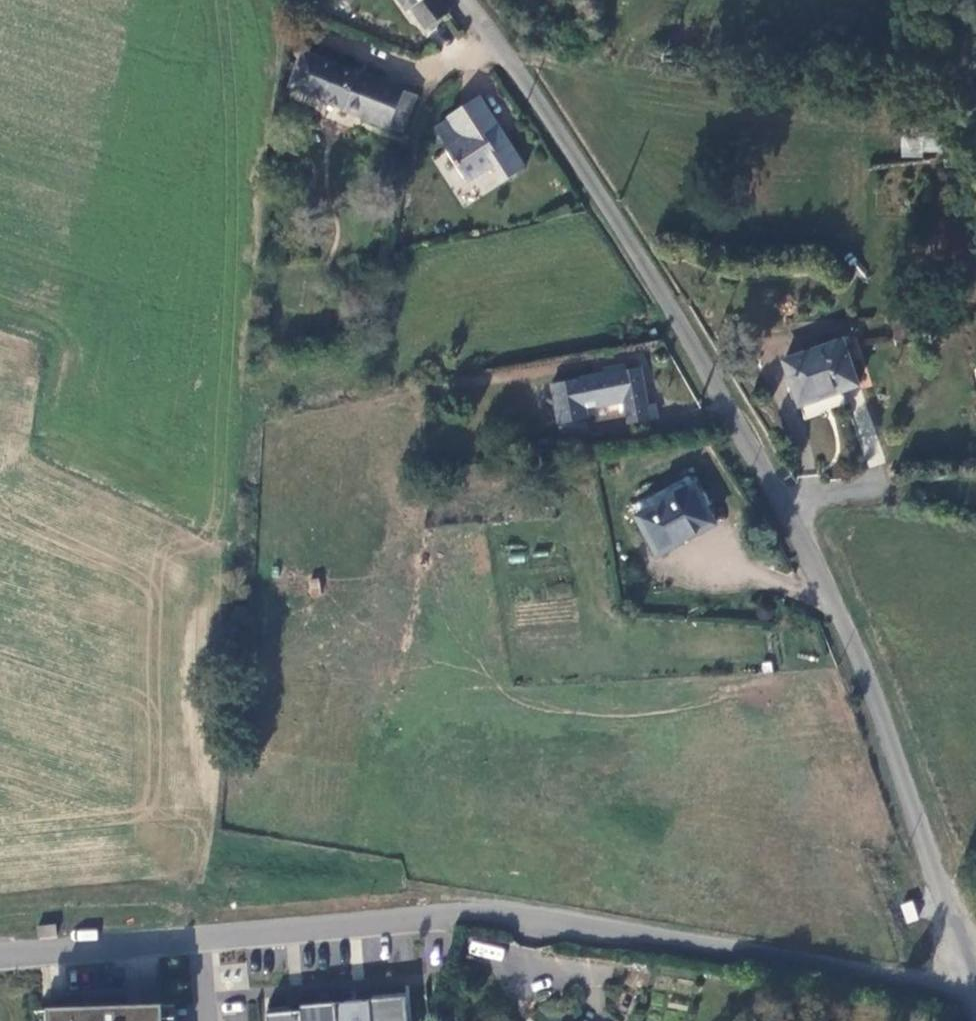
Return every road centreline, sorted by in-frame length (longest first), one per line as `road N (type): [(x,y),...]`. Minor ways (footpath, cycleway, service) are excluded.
road 1 (unclassified): [(465,0),(510,58),(784,497),(869,687),(971,984)]
road 2 (residential): [(203,947),(442,913),(502,914),(971,984)]
road 3 (residential): [(0,965),(203,947)]

